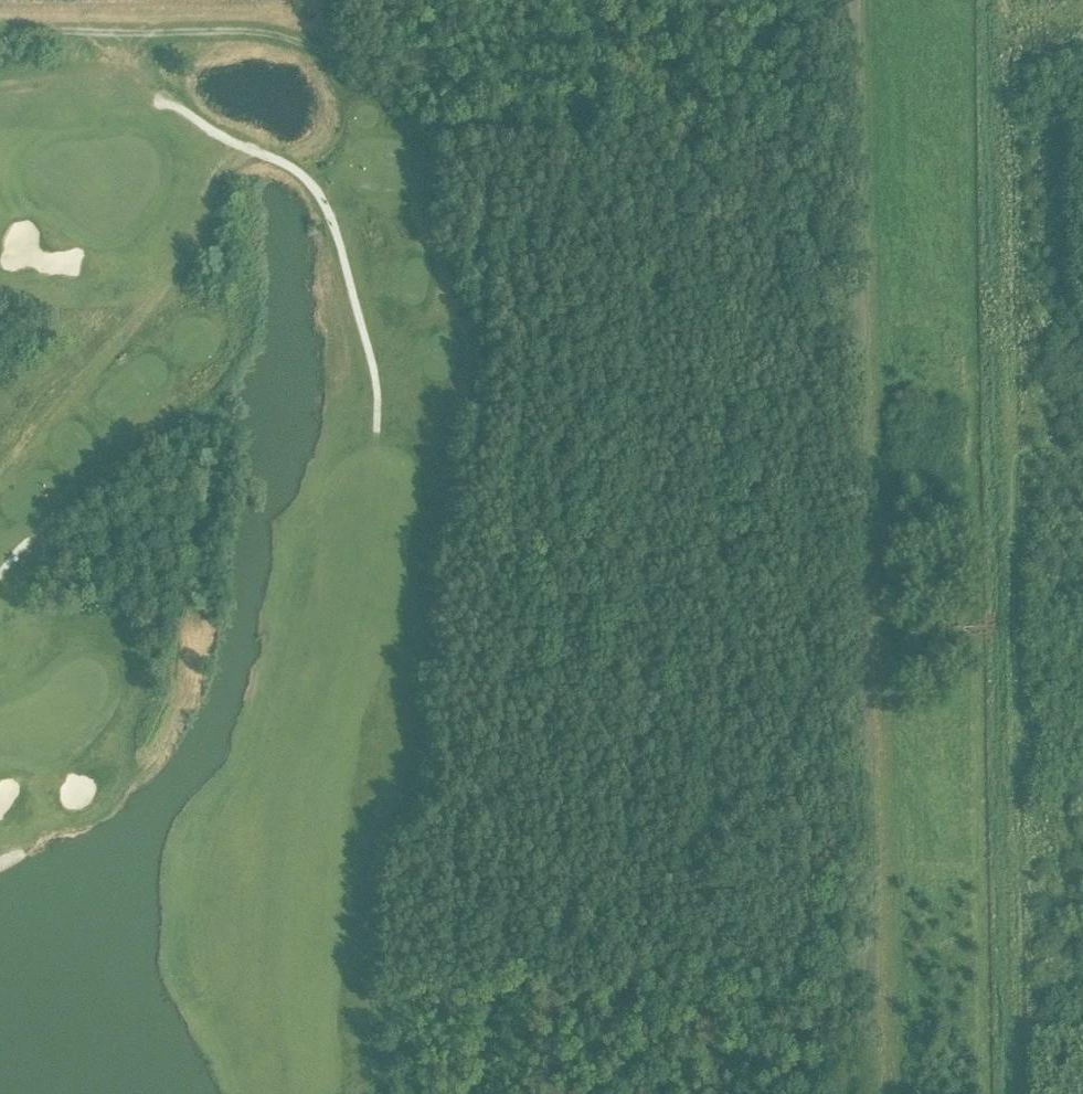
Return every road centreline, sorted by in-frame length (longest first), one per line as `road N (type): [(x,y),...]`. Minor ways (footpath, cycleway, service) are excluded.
road 1 (track): [(869,1093),(874,609),(858,0)]

